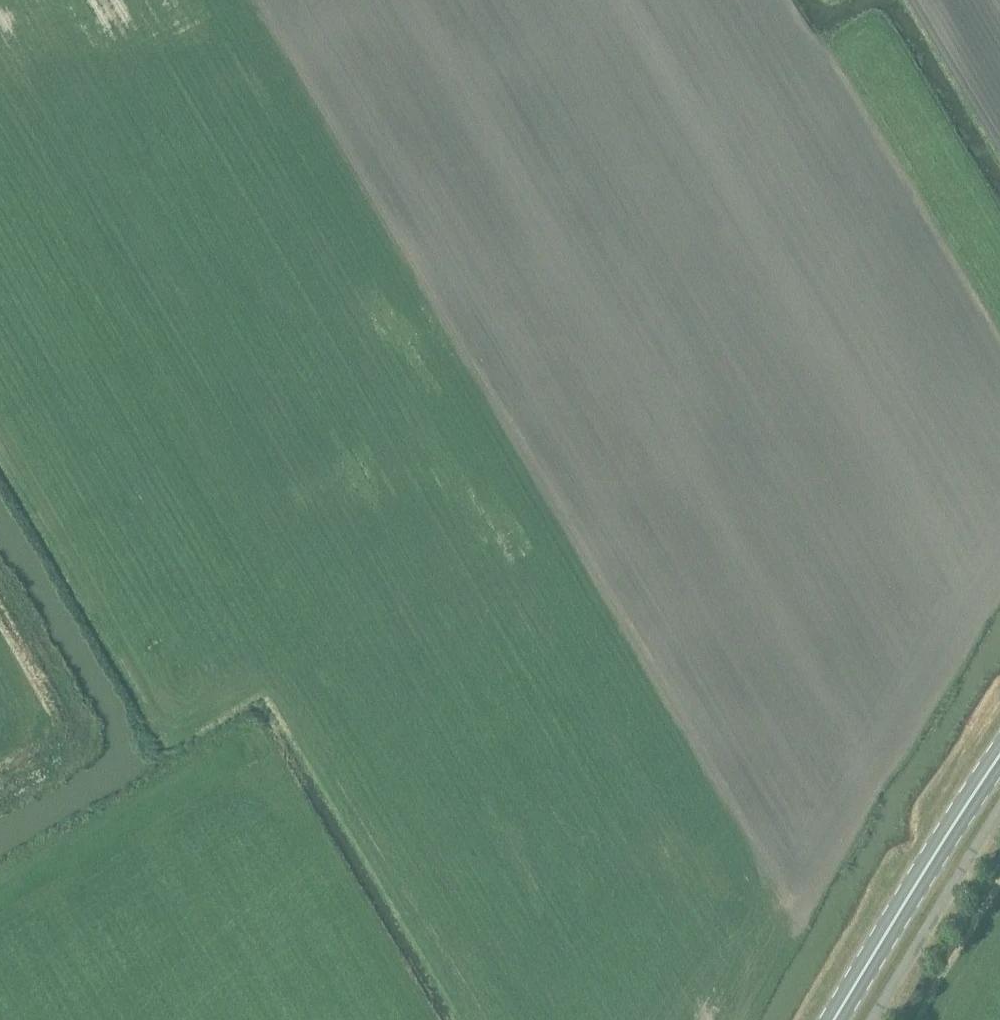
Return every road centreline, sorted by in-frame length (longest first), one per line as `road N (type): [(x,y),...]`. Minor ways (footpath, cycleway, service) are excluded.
road 1 (secondary): [(839,1019),(999,758)]

